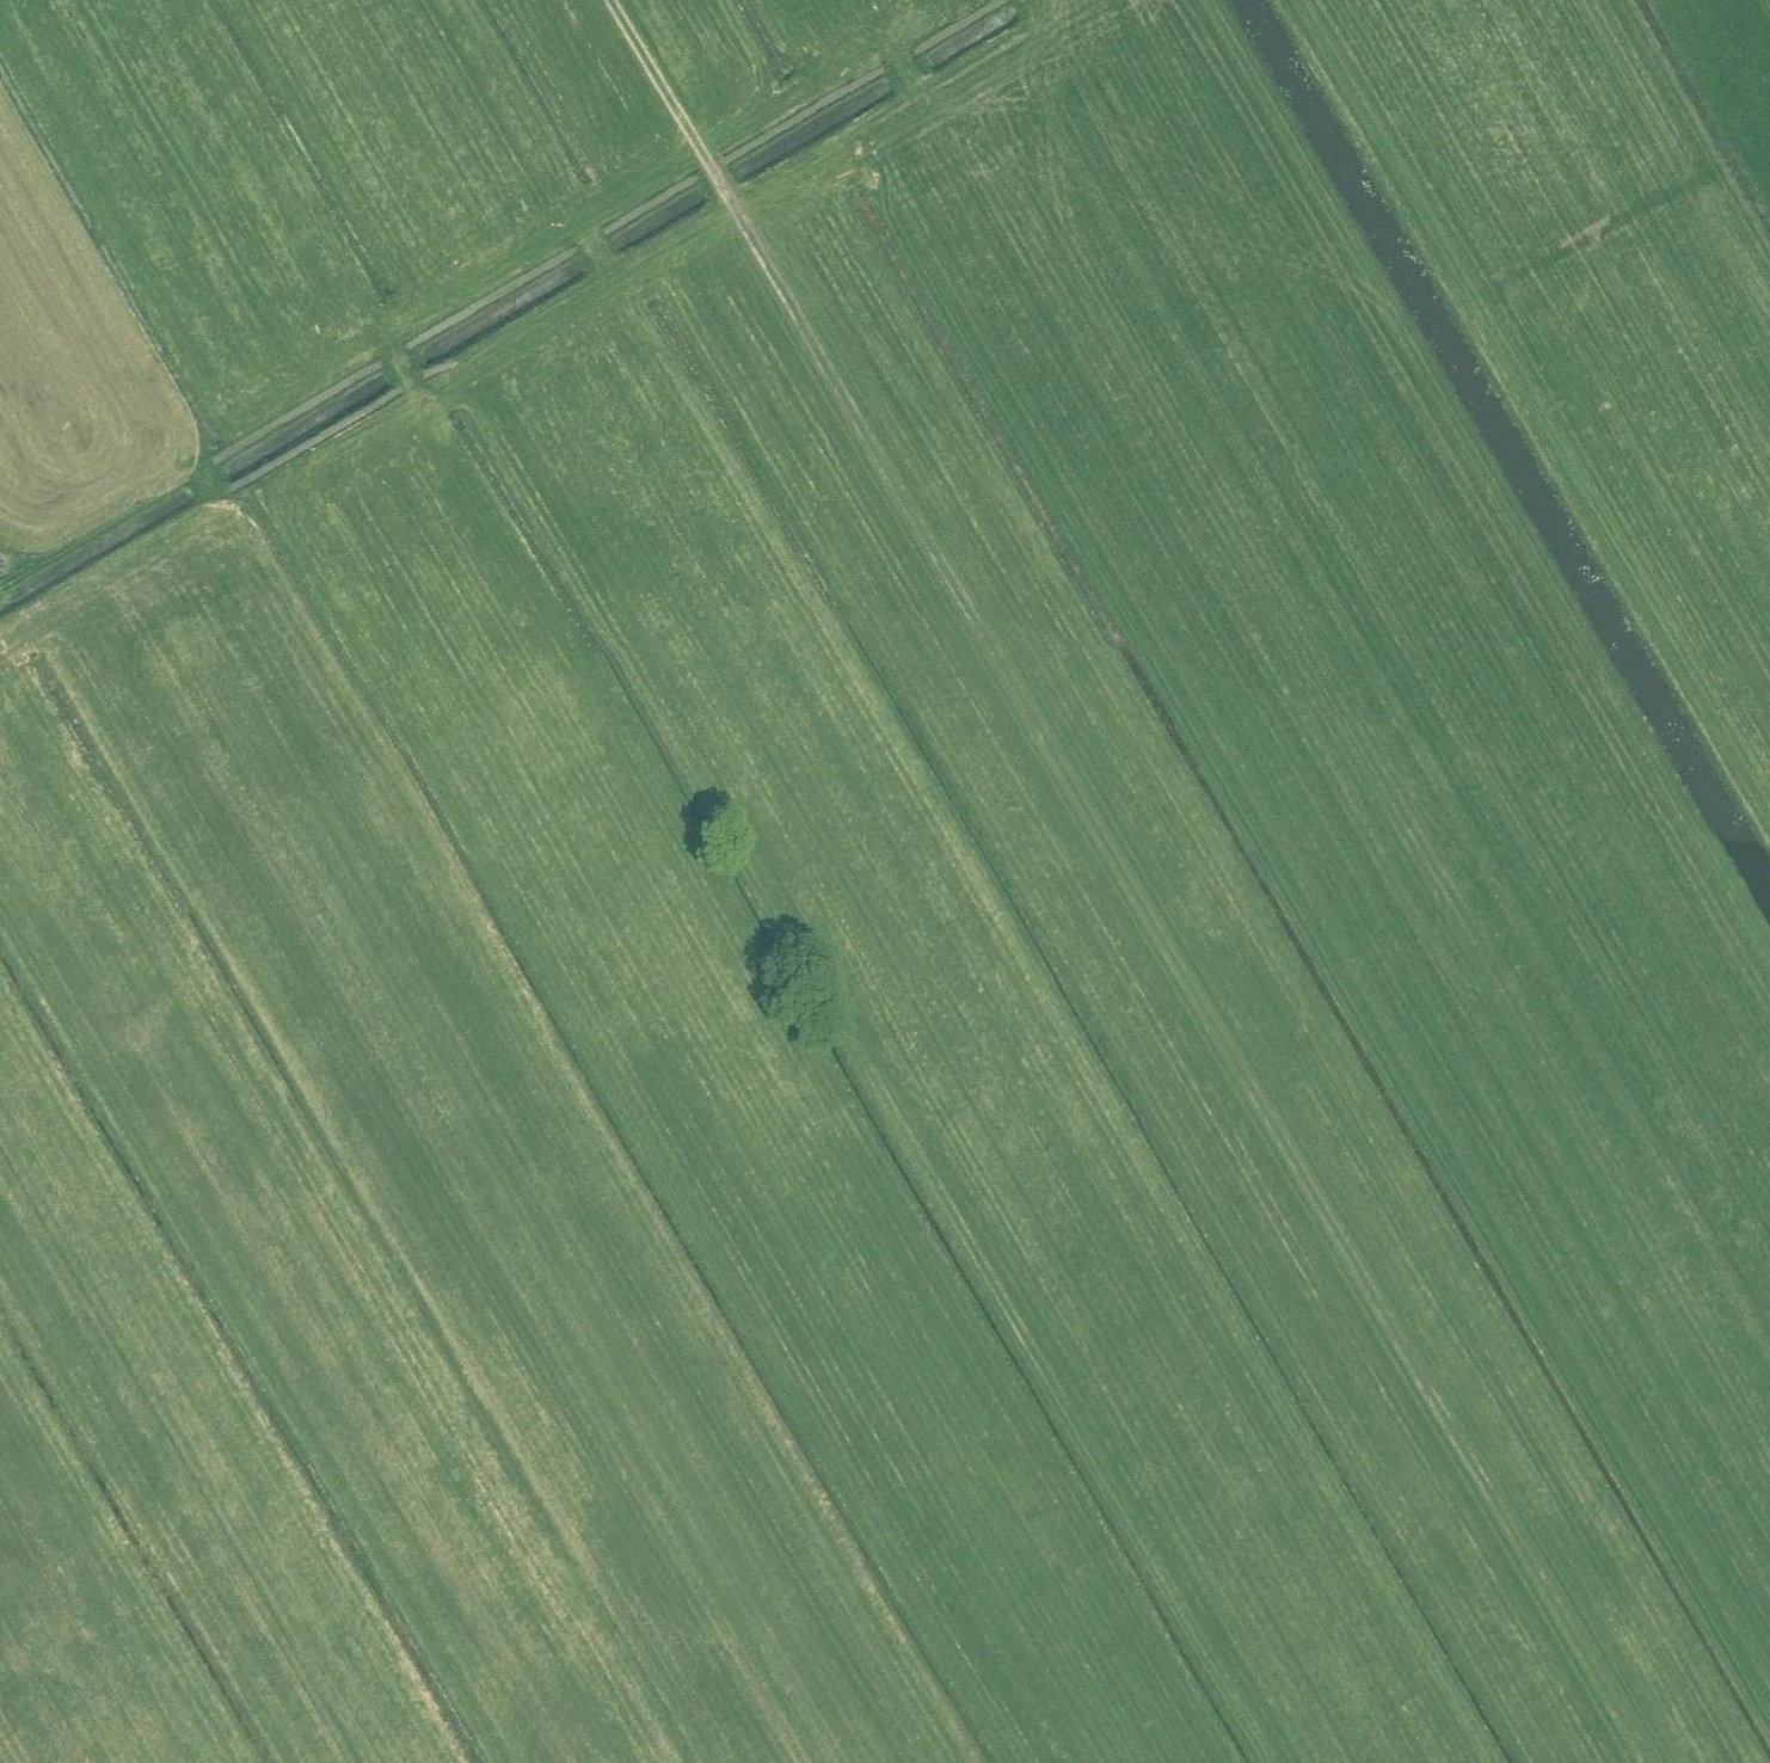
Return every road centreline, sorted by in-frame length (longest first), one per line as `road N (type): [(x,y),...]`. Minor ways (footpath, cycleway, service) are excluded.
road 1 (track): [(1769,834),(1287,0)]

